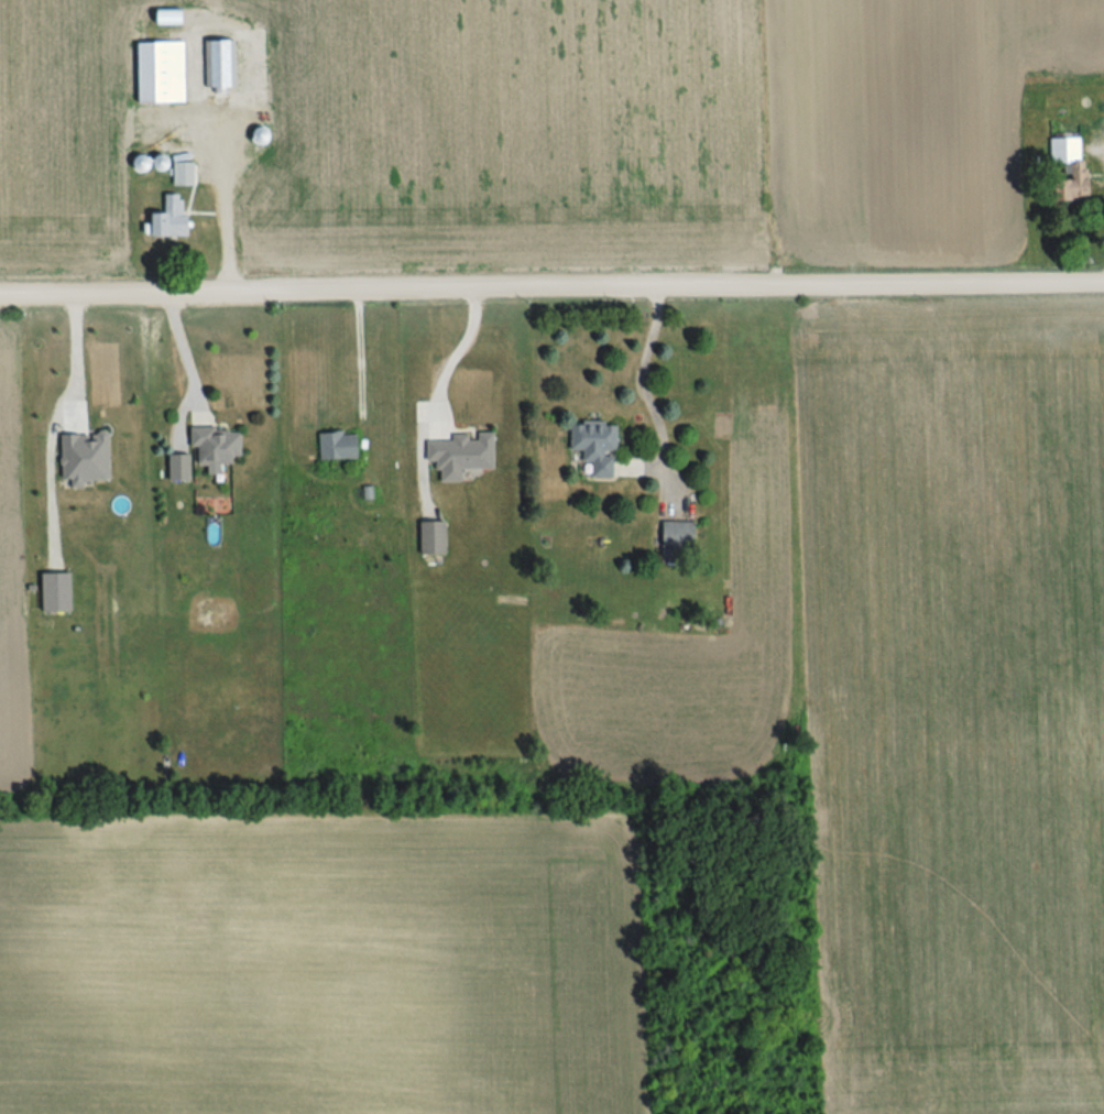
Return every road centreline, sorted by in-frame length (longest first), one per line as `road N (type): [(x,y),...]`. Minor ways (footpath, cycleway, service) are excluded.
road 1 (residential): [(0,295),(1103,282)]

